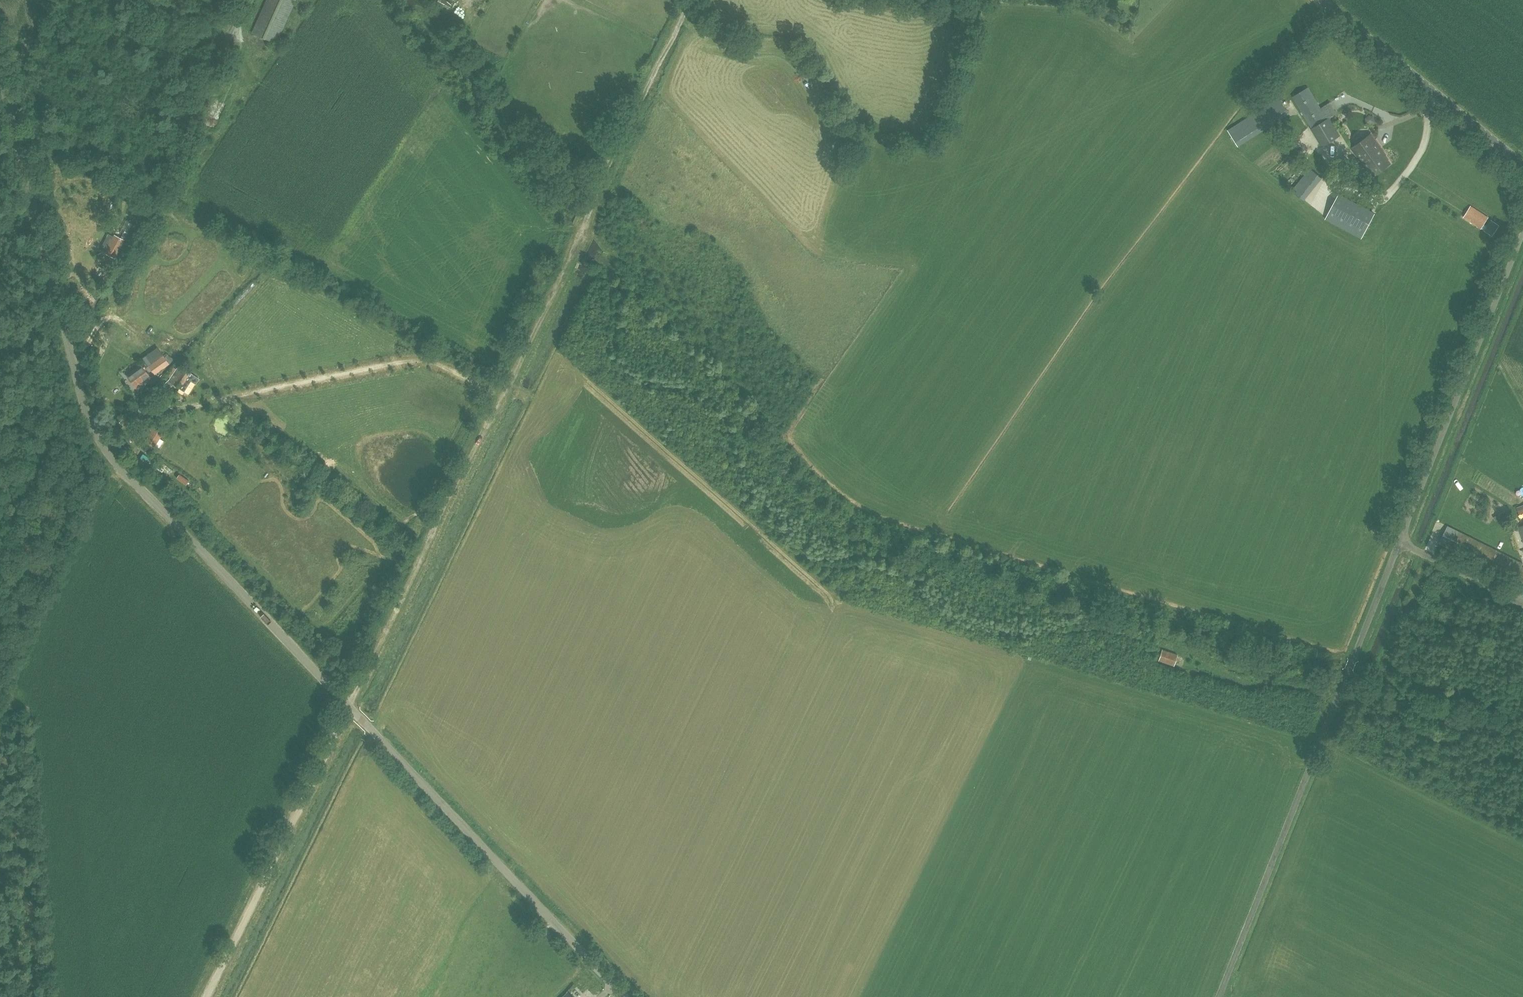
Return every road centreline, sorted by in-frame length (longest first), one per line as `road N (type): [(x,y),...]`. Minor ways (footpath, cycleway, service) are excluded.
road 1 (unclassified): [(625,996),(107,452),(85,409),(0,71)]
road 2 (track): [(692,0),(204,996)]
road 3 (unclassified): [(1219,996),(1400,544)]
road 4 (unclassified): [(1400,544),(1522,236)]
road 5 (tertiary): [(1522,164),(1320,0)]
road 6 (unclassified): [(1522,606),(1400,544)]

